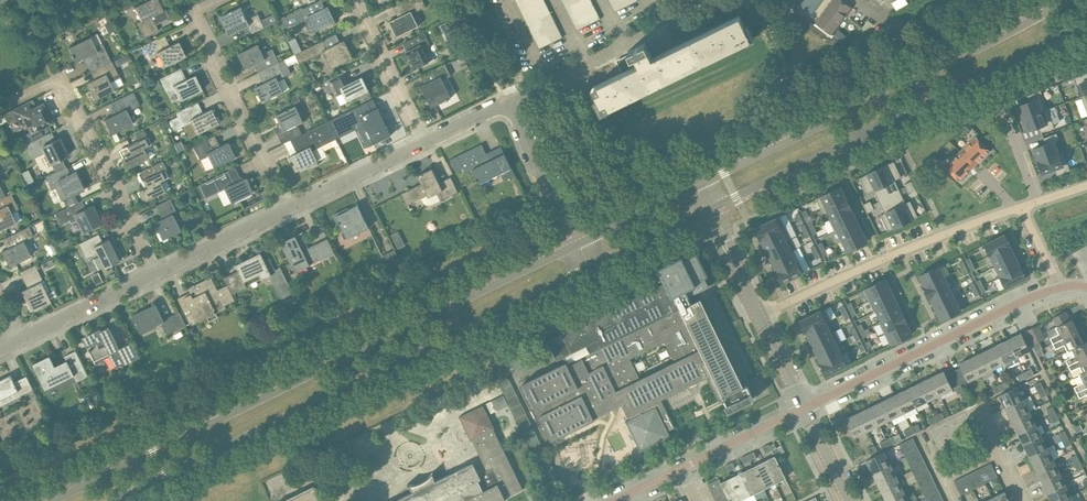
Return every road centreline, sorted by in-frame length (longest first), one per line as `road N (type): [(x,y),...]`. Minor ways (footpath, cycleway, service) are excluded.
road 1 (tertiary): [(580,240),(41,500)]
road 2 (tertiary): [(113,500),(594,268)]
road 3 (residential): [(0,105),(54,78),(154,275)]
road 4 (residential): [(804,408),(1018,300),(1056,289)]
road 5 (residential): [(759,311),(1015,206)]
road 6 (residential): [(288,210),(192,13),(217,0)]
road 7 (tertiary): [(918,78),(697,183)]
road 8 (tertiary): [(716,209),(931,103)]
road 9 (tertiary): [(931,103),(1086,21)]
road 10 (tertiary): [(1064,0),(918,78)]
road 11 (residential): [(353,0),(424,142)]
road 12 (residential): [(580,240),(507,101)]
road 13 (residential): [(288,210),(424,142)]
road 14 (residential): [(19,342),(154,275)]
road 15 (residential): [(154,275),(288,210)]
road 16 (residential): [(684,467),(804,408)]
road 17 (tertiary): [(697,183),(580,240)]

